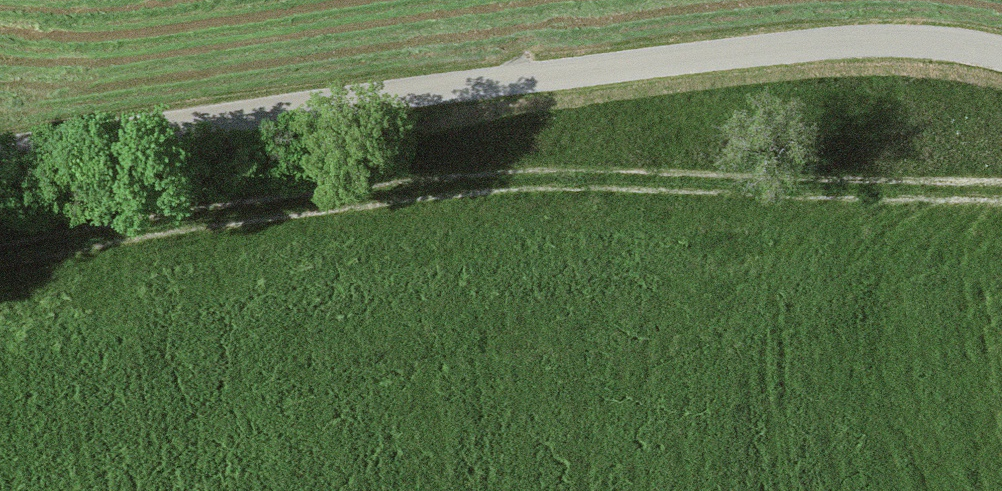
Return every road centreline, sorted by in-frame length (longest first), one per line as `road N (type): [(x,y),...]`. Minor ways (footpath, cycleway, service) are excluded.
road 1 (unclassified): [(0,149),(751,56),(921,45),(1001,62)]
road 2 (track): [(1001,189),(495,182),(179,223)]

